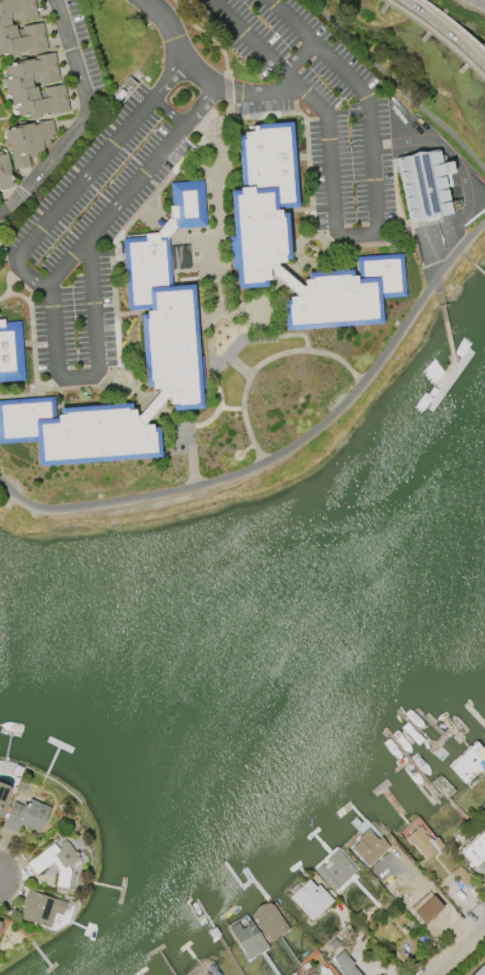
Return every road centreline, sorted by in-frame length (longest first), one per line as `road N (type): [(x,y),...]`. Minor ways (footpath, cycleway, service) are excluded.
road 1 (residential): [(0,212),(84,115),(54,0)]
road 2 (residential): [(145,0),(192,67),(217,87),(259,94),(295,84)]

